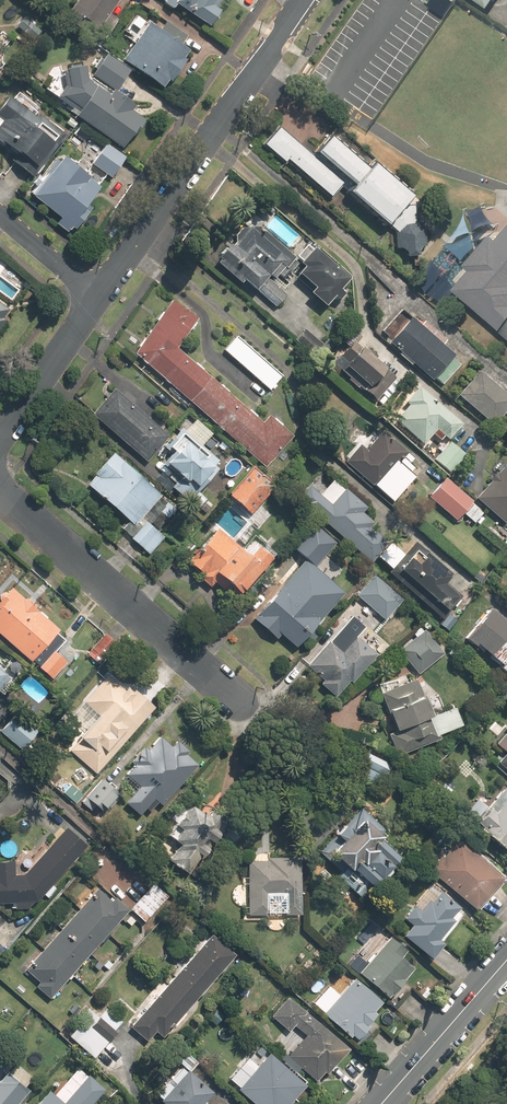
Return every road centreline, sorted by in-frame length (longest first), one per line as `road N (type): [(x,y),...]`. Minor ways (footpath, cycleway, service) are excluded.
road 1 (residential): [(303,0),(93,300)]
road 2 (residential): [(0,495),(234,702)]
road 3 (secondary): [(382,1103),(506,961)]
road 4 (residential): [(93,300),(0,436)]
road 5 (residential): [(0,220),(93,300)]

